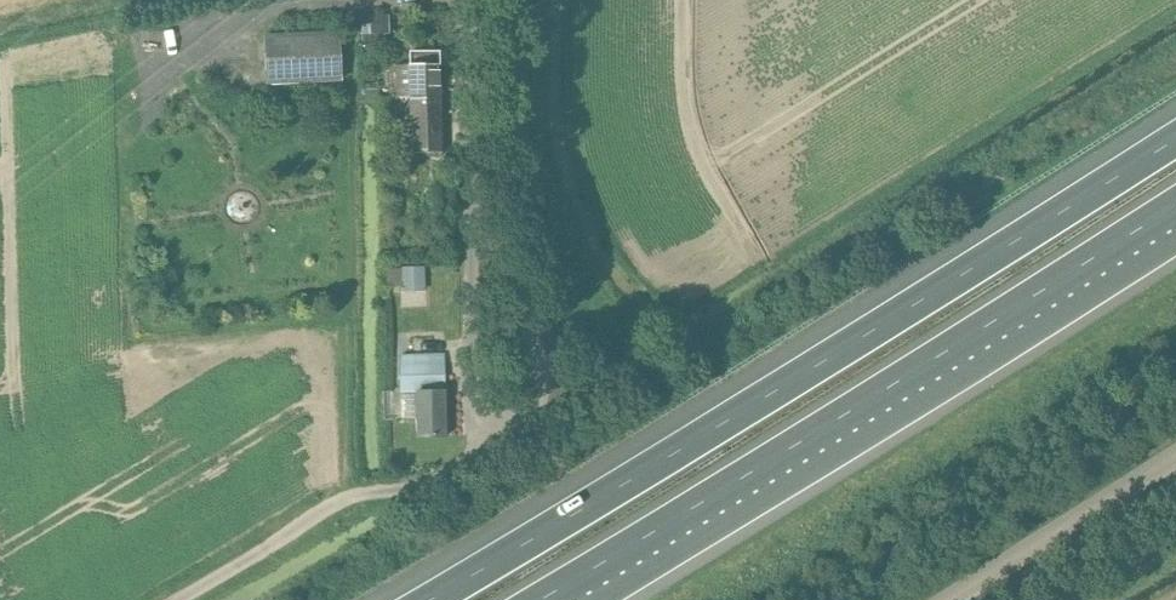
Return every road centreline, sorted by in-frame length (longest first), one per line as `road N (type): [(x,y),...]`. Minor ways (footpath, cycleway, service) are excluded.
road 1 (motorway): [(1175,139),(431,599)]
road 2 (motorway): [(539,599),(1175,205)]
road 3 (track): [(180,599),(340,504),(443,477),(466,459),(478,432)]
road 4 (residential): [(478,432),(506,436),(527,425),(544,399),(546,373),(534,335),(466,225)]
road 5 (unclassified): [(947,599),(1175,455)]
road 6 (residential): [(466,225),(464,0)]
road 7 (residential): [(466,225),(468,396),(478,432)]

